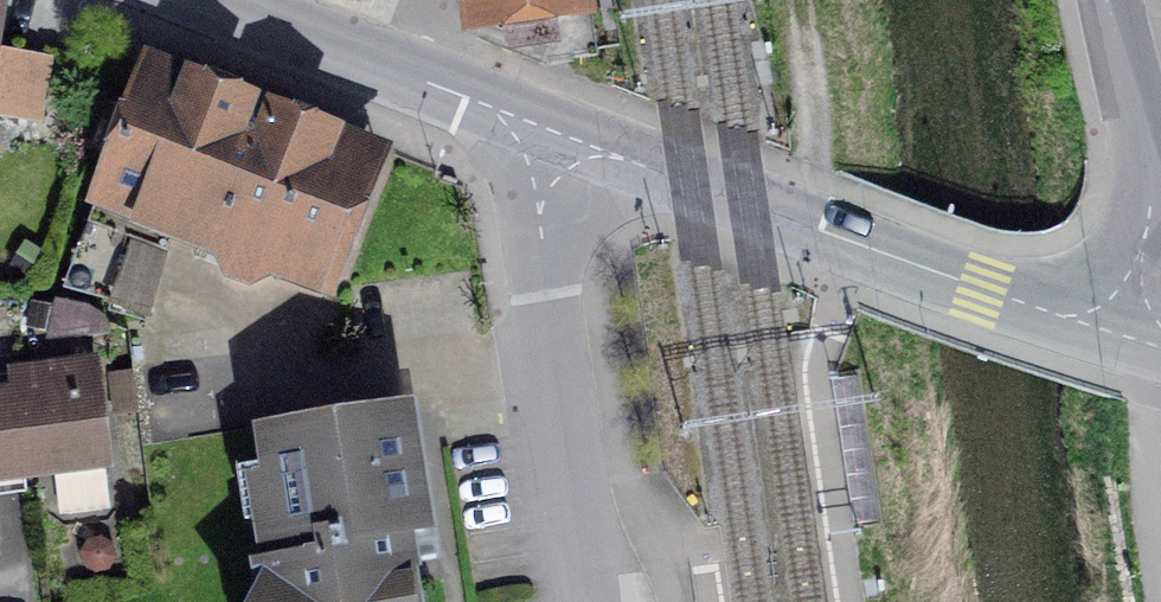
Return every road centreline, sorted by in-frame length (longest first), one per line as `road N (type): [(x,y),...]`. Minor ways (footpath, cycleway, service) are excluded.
road 1 (residential): [(552,145),(544,355),(581,601)]
road 2 (tertiary): [(552,145),(200,0)]
road 3 (unclassified): [(1158,337),(1099,0)]
road 4 (tertiary): [(552,145),(863,251)]
road 5 (tertiary): [(1158,337),(863,251)]

